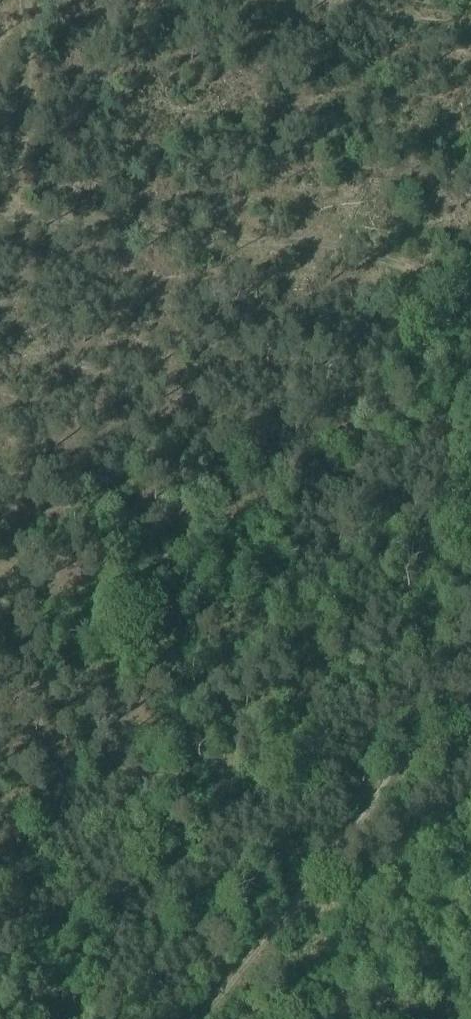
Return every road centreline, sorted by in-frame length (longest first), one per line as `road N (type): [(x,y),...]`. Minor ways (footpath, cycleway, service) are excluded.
road 1 (track): [(0,216),(291,242),(470,286)]
road 2 (track): [(215,1018),(331,873),(407,741),(429,718),(470,706)]
road 3 (track): [(0,204),(27,0)]
road 4 (track): [(470,28),(269,0)]

